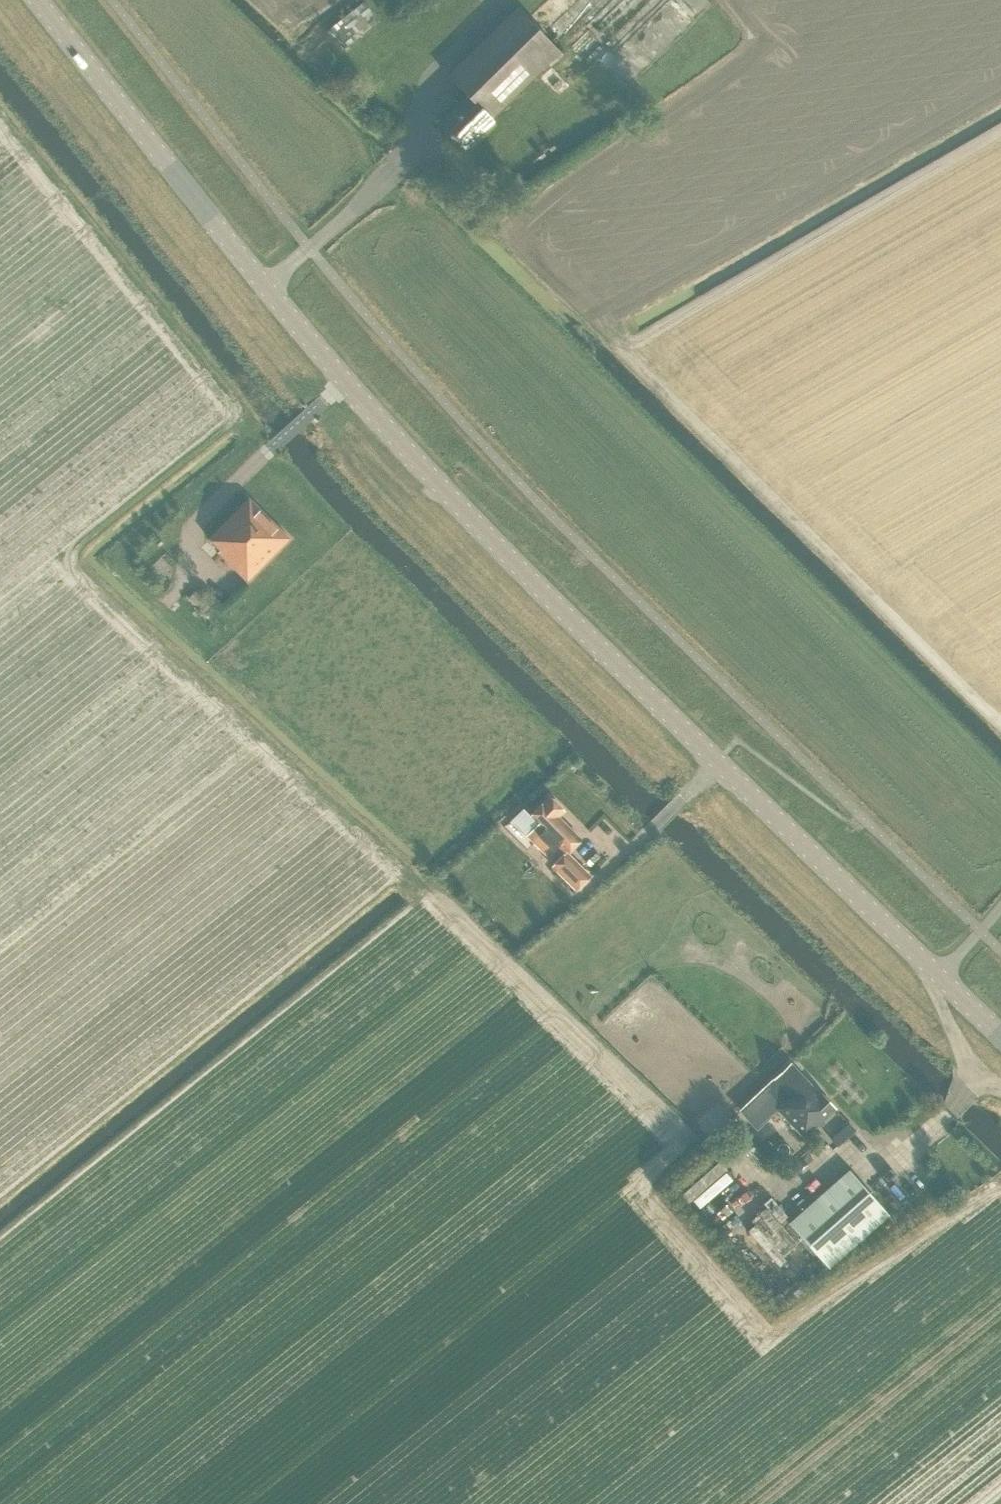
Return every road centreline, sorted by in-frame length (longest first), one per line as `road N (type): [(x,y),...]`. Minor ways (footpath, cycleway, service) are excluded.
road 1 (tertiary): [(1000,1038),(451,503),(263,288),(37,0)]

